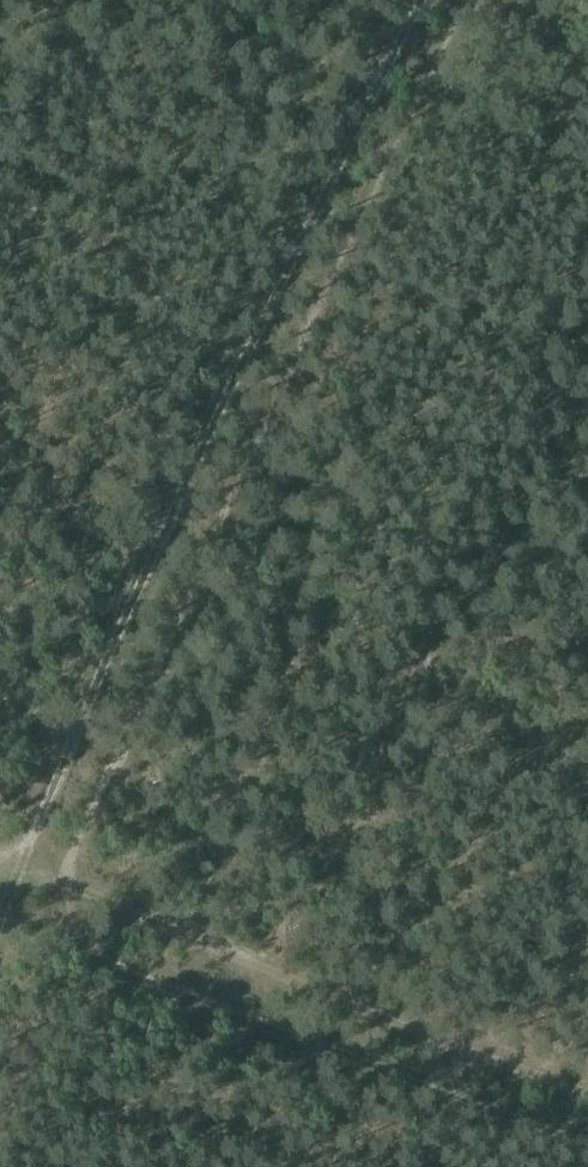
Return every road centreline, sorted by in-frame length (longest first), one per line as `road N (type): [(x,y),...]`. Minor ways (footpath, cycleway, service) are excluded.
road 1 (track): [(0,905),(267,302),(433,0)]
road 2 (track): [(587,1087),(0,861)]

